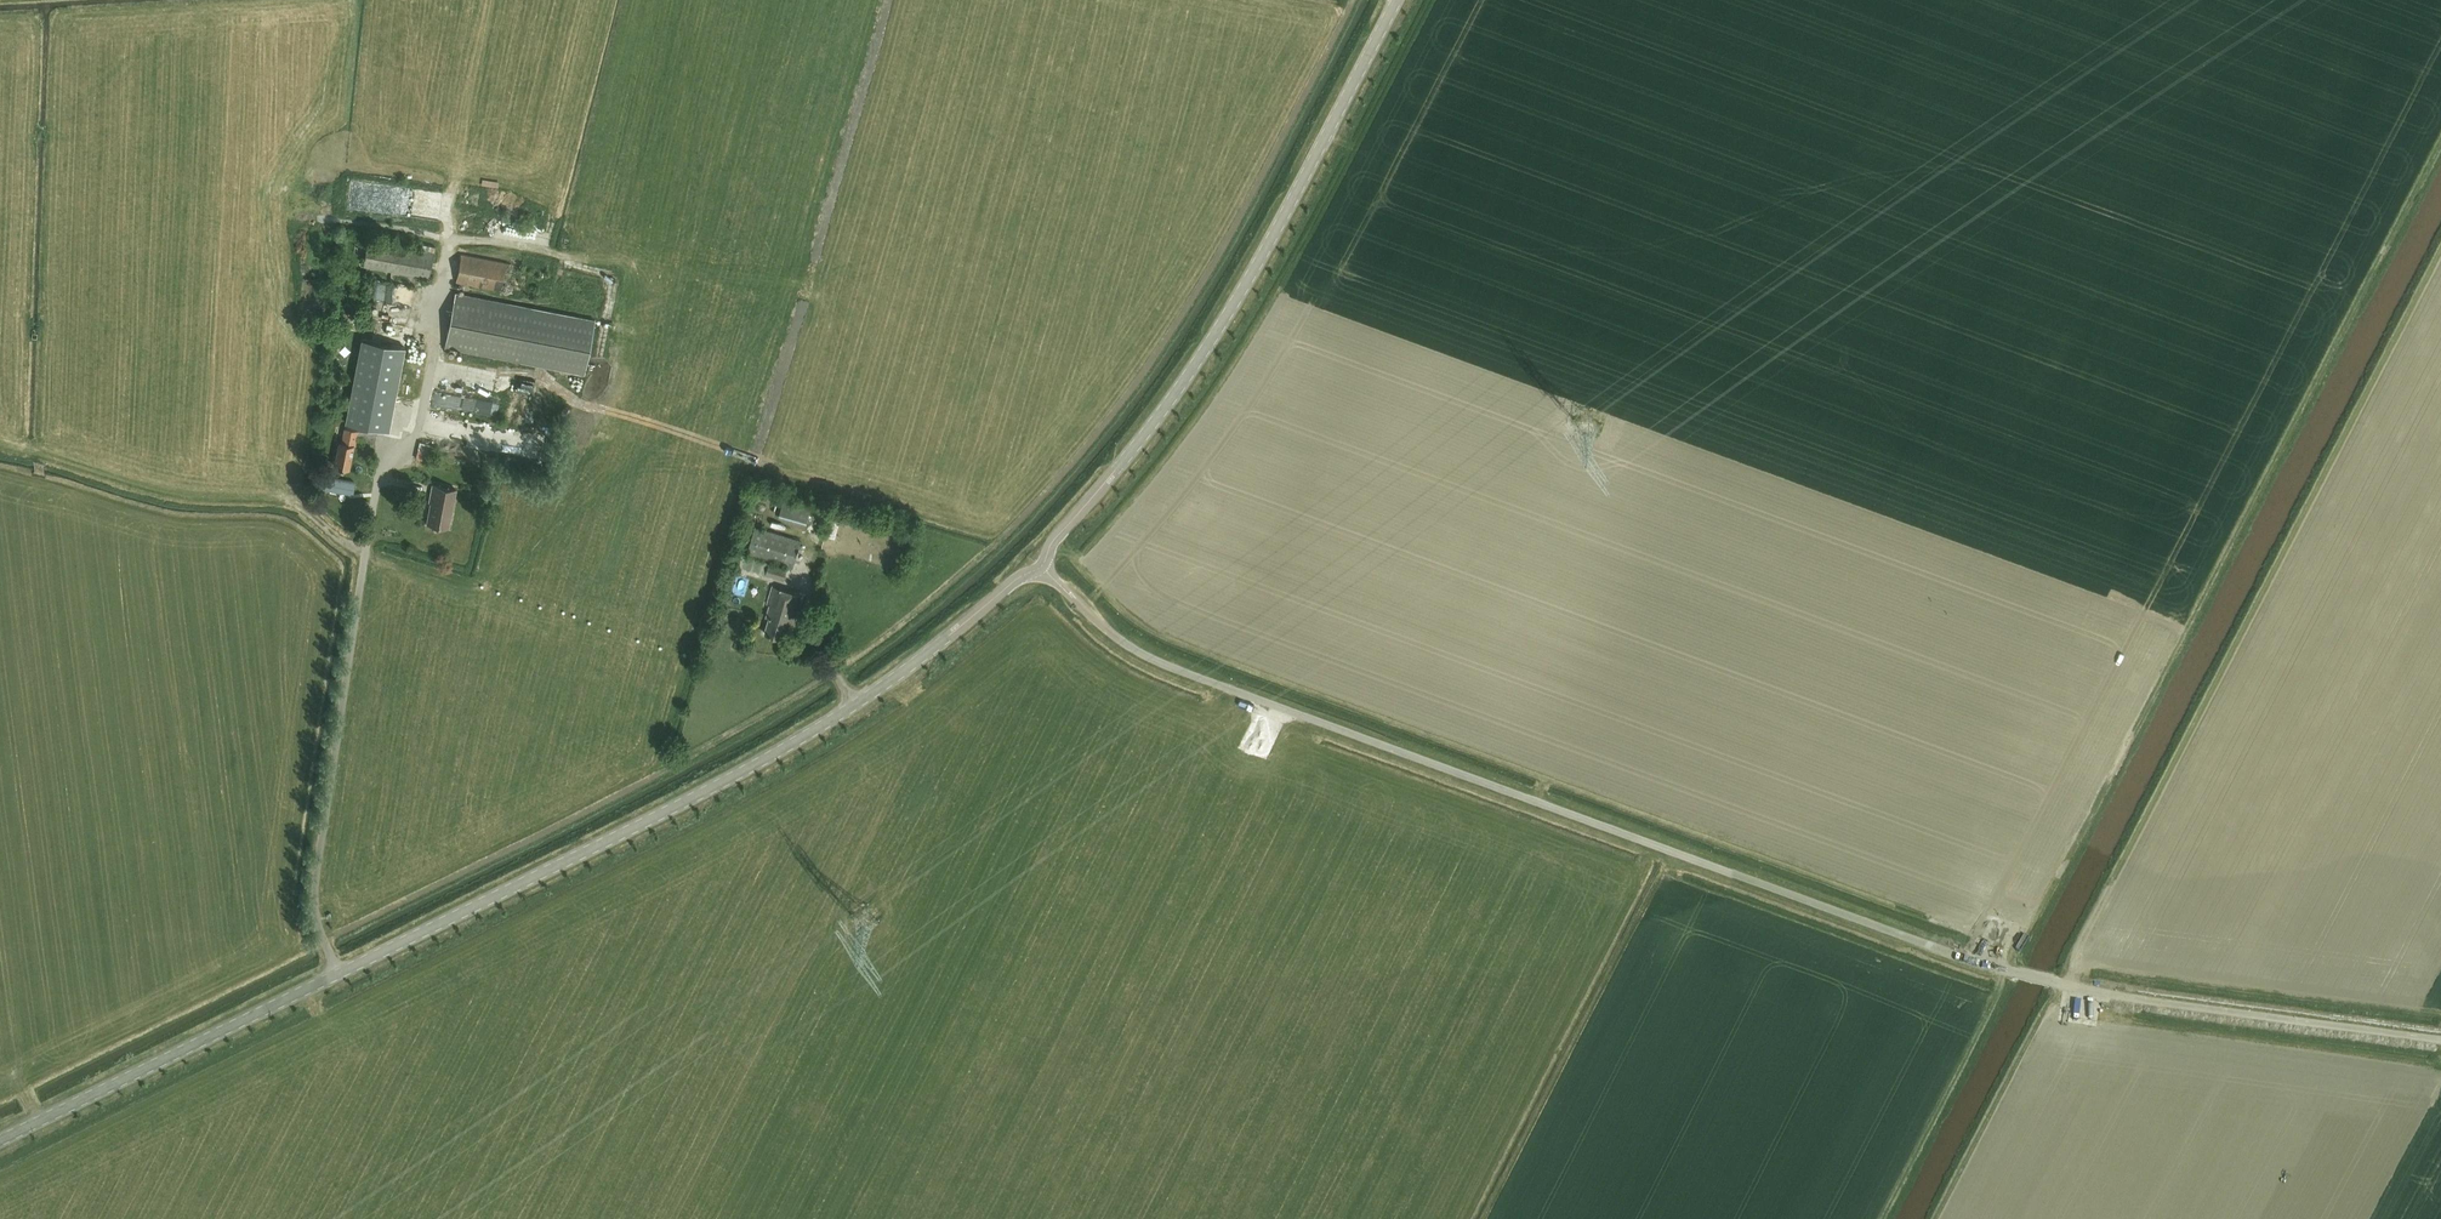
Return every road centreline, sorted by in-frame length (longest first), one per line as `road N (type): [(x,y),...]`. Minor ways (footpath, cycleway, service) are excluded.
road 1 (unclassified): [(2440,1040),(2061,985),(1899,933),(1175,669),(1106,628),(1049,568)]
road 2 (tertiary): [(0,1141),(748,768),(879,686),(1014,582),(1049,568)]
road 3 (tertiary): [(1396,0),(1220,325),(1176,393),(1052,543),(1049,568)]

